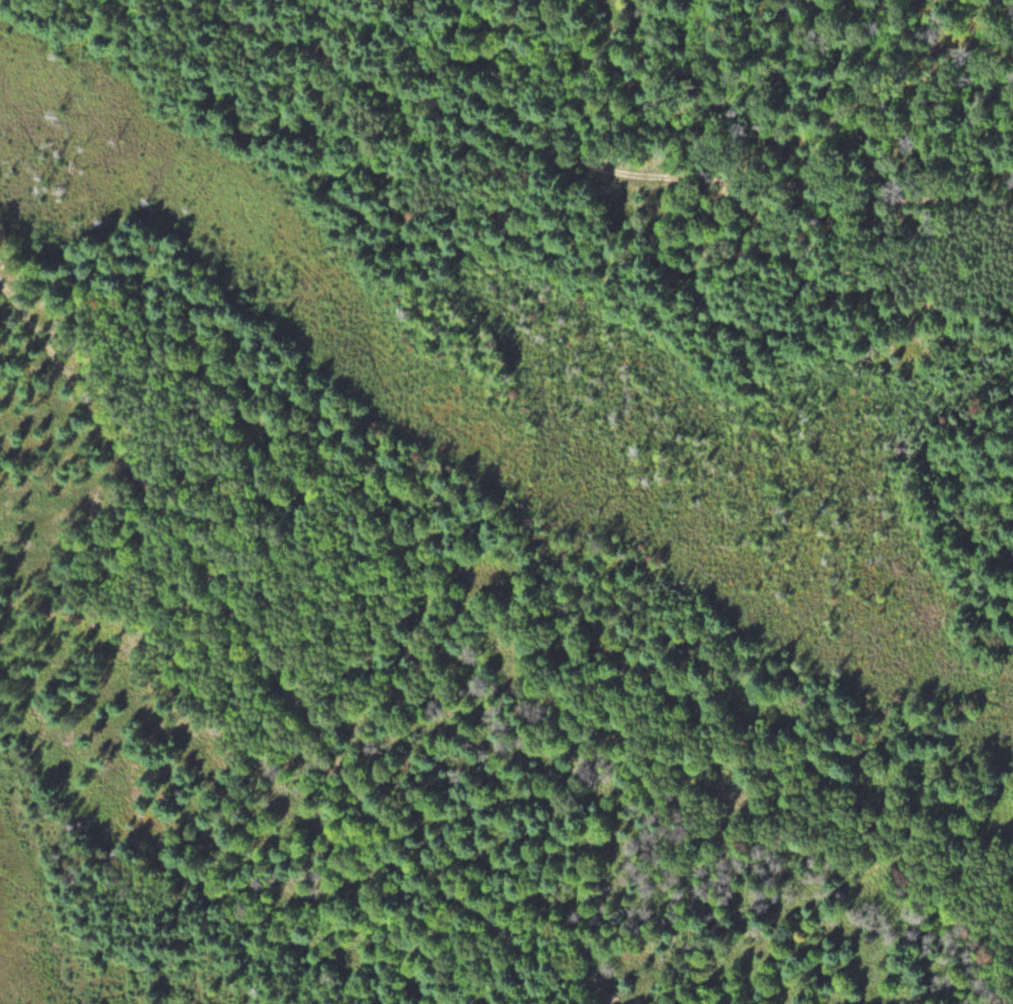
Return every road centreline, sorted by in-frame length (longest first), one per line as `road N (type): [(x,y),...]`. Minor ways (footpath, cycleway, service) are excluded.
road 1 (track): [(651,1003),(516,932),(439,874),(378,806),(0,267)]

